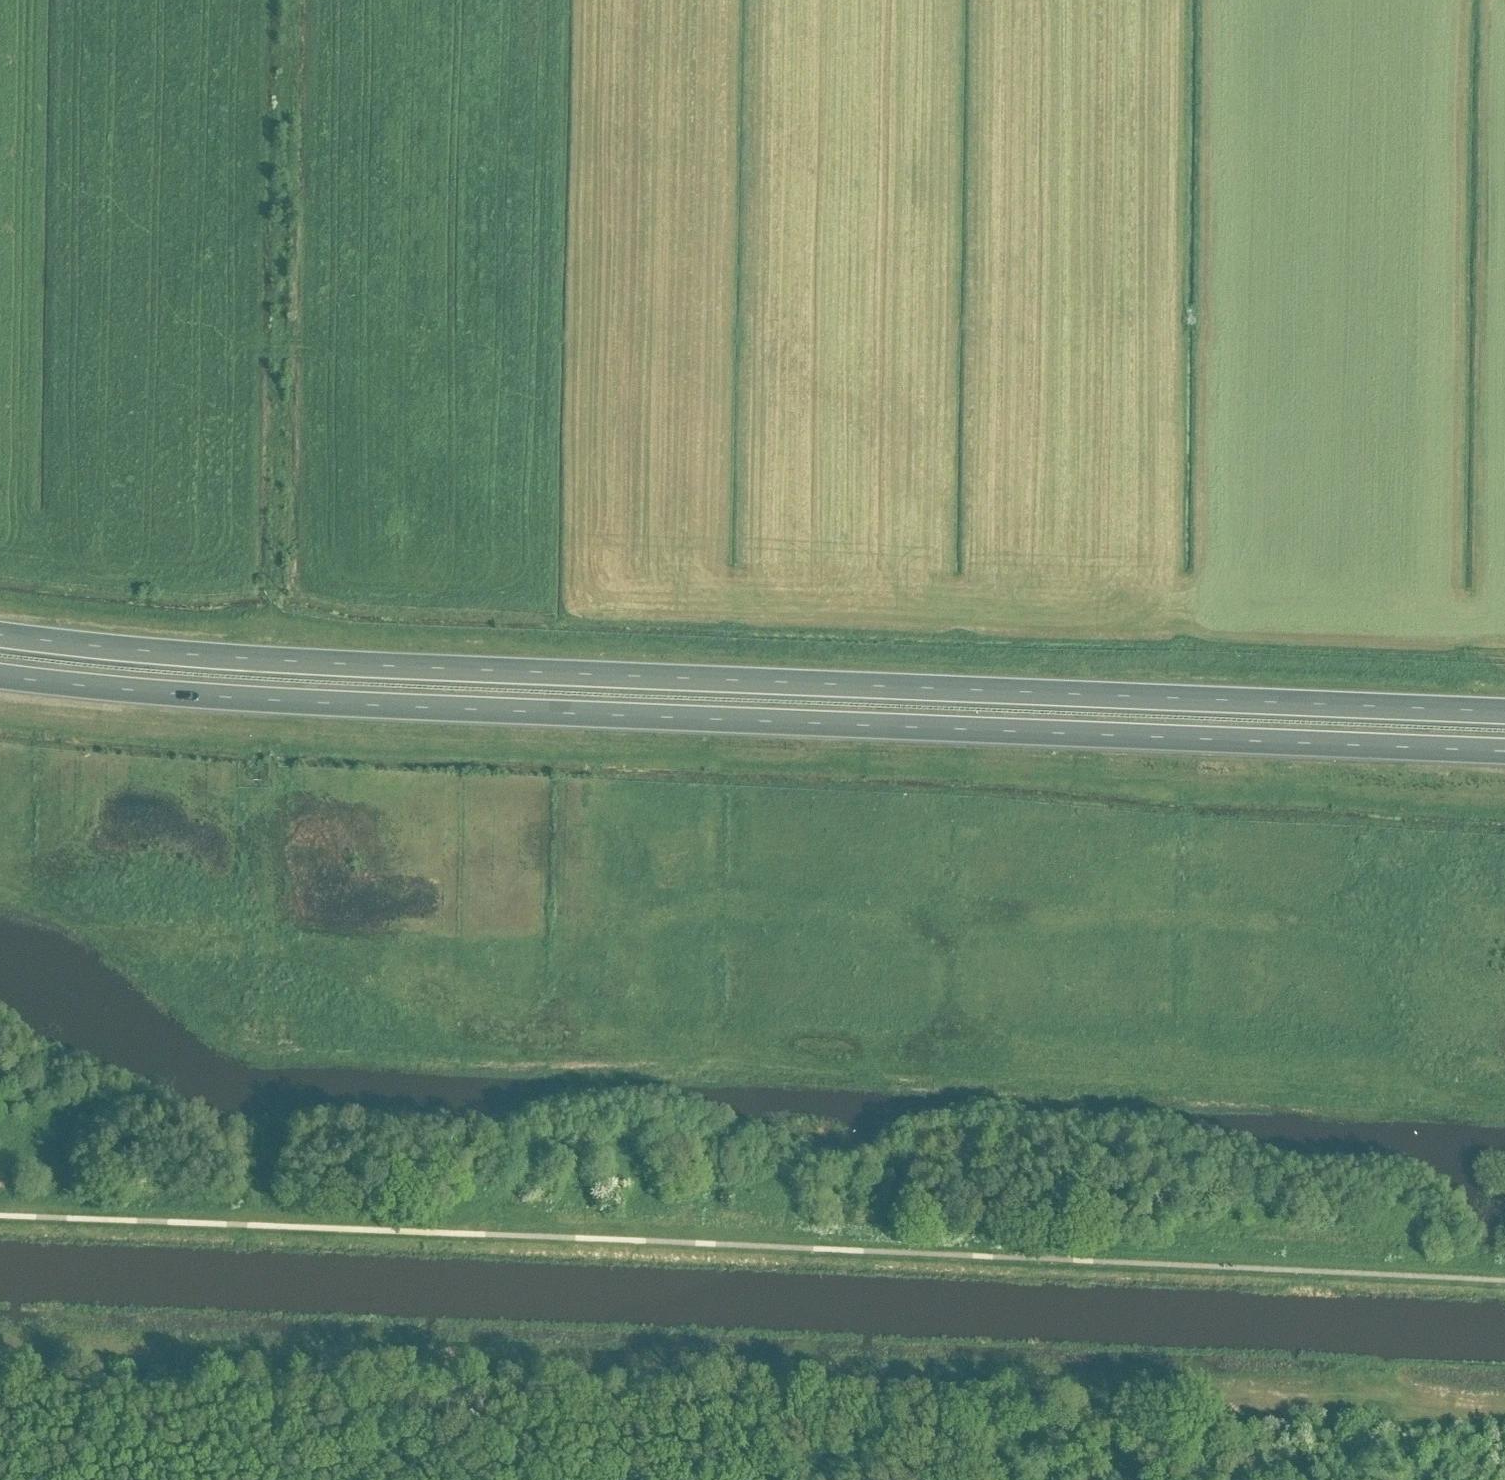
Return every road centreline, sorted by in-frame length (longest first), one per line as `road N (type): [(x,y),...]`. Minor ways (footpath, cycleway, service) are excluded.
road 1 (trunk): [(1504,712),(346,665),(0,635)]
road 2 (trunk): [(0,676),(500,711),(1504,752)]

